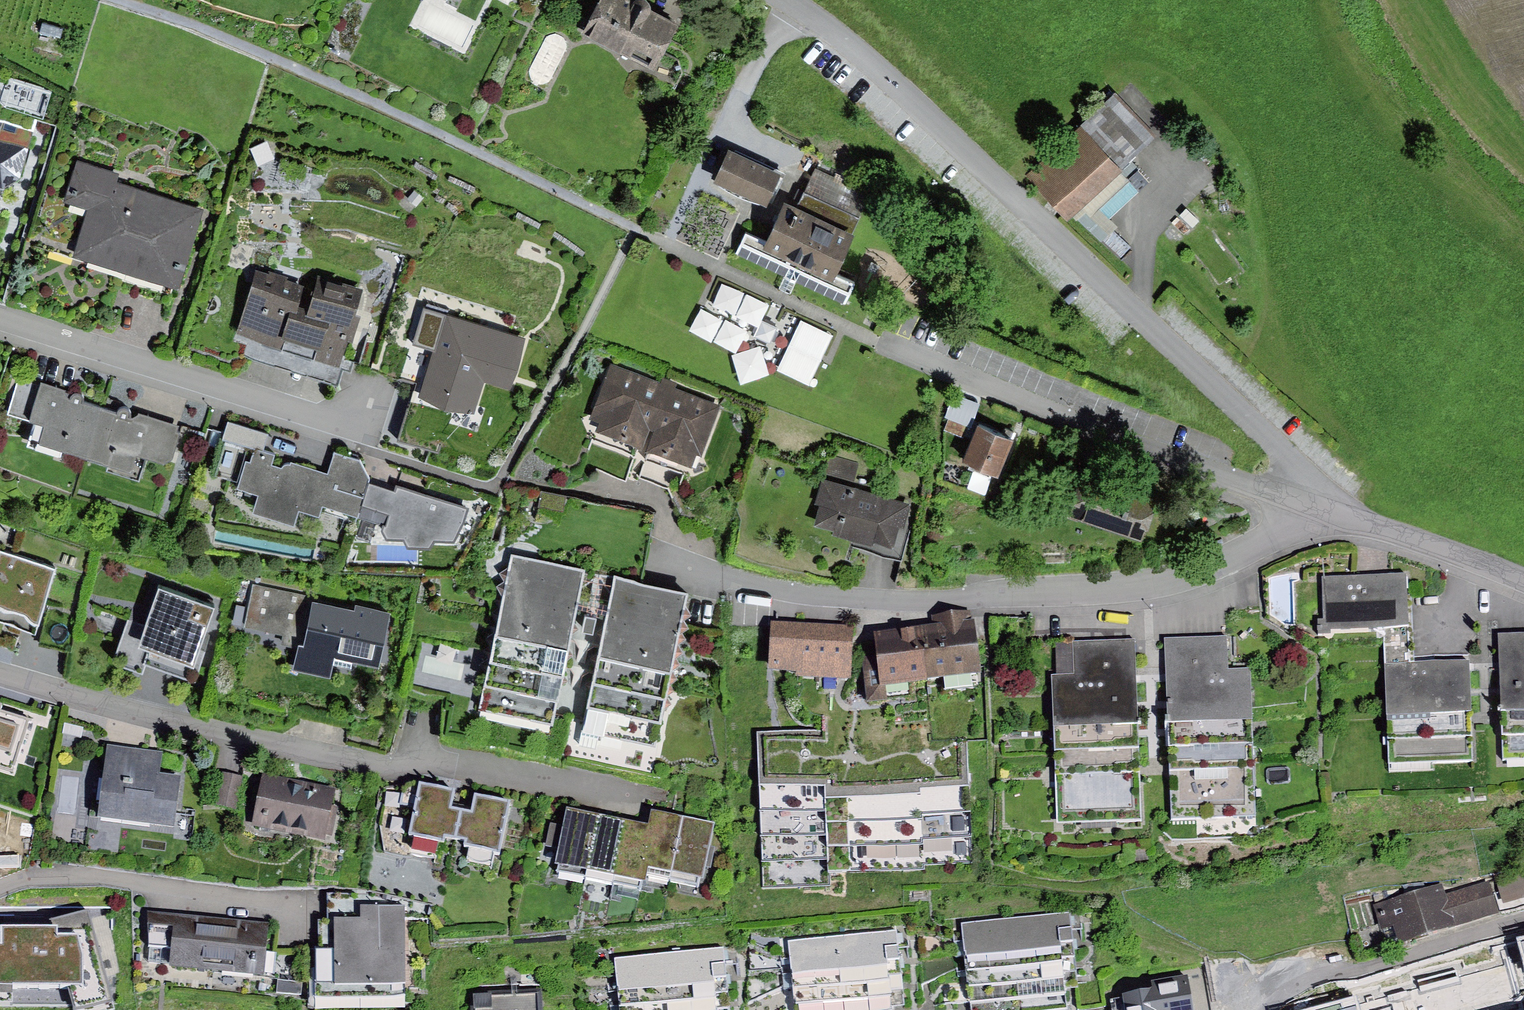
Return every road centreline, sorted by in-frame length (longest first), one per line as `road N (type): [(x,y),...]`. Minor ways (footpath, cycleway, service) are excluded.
road 1 (residential): [(789,0),(838,34),(1307,476),(1301,503)]
road 2 (residential): [(1301,503),(939,368),(667,243)]
road 3 (residential): [(1301,503),(1289,528),(1259,547),(1187,578),(1143,585),(907,601),(803,596),(723,577)]
road 4 (residential): [(0,674),(239,740),(382,765),(422,753)]
road 5 (residential): [(0,321),(346,432)]
road 6 (unclassified): [(0,888),(78,873),(304,901)]
road 7 (residential): [(1275,1009),(1327,973),(1396,966),(1523,924)]
road 8 (residential): [(1523,580),(1301,503)]

